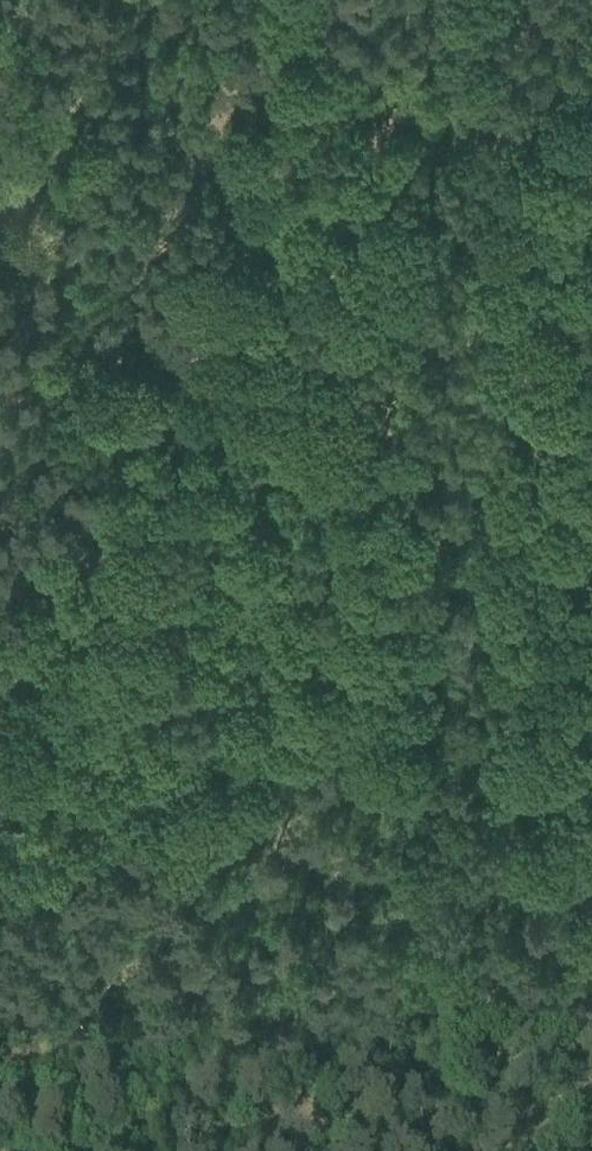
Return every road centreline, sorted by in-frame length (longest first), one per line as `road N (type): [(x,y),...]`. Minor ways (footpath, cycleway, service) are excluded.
road 1 (track): [(0,819),(250,356),(276,152),(313,60),(311,0)]
road 2 (track): [(0,1023),(45,995),(122,923),(259,745),(484,529),(591,392)]

